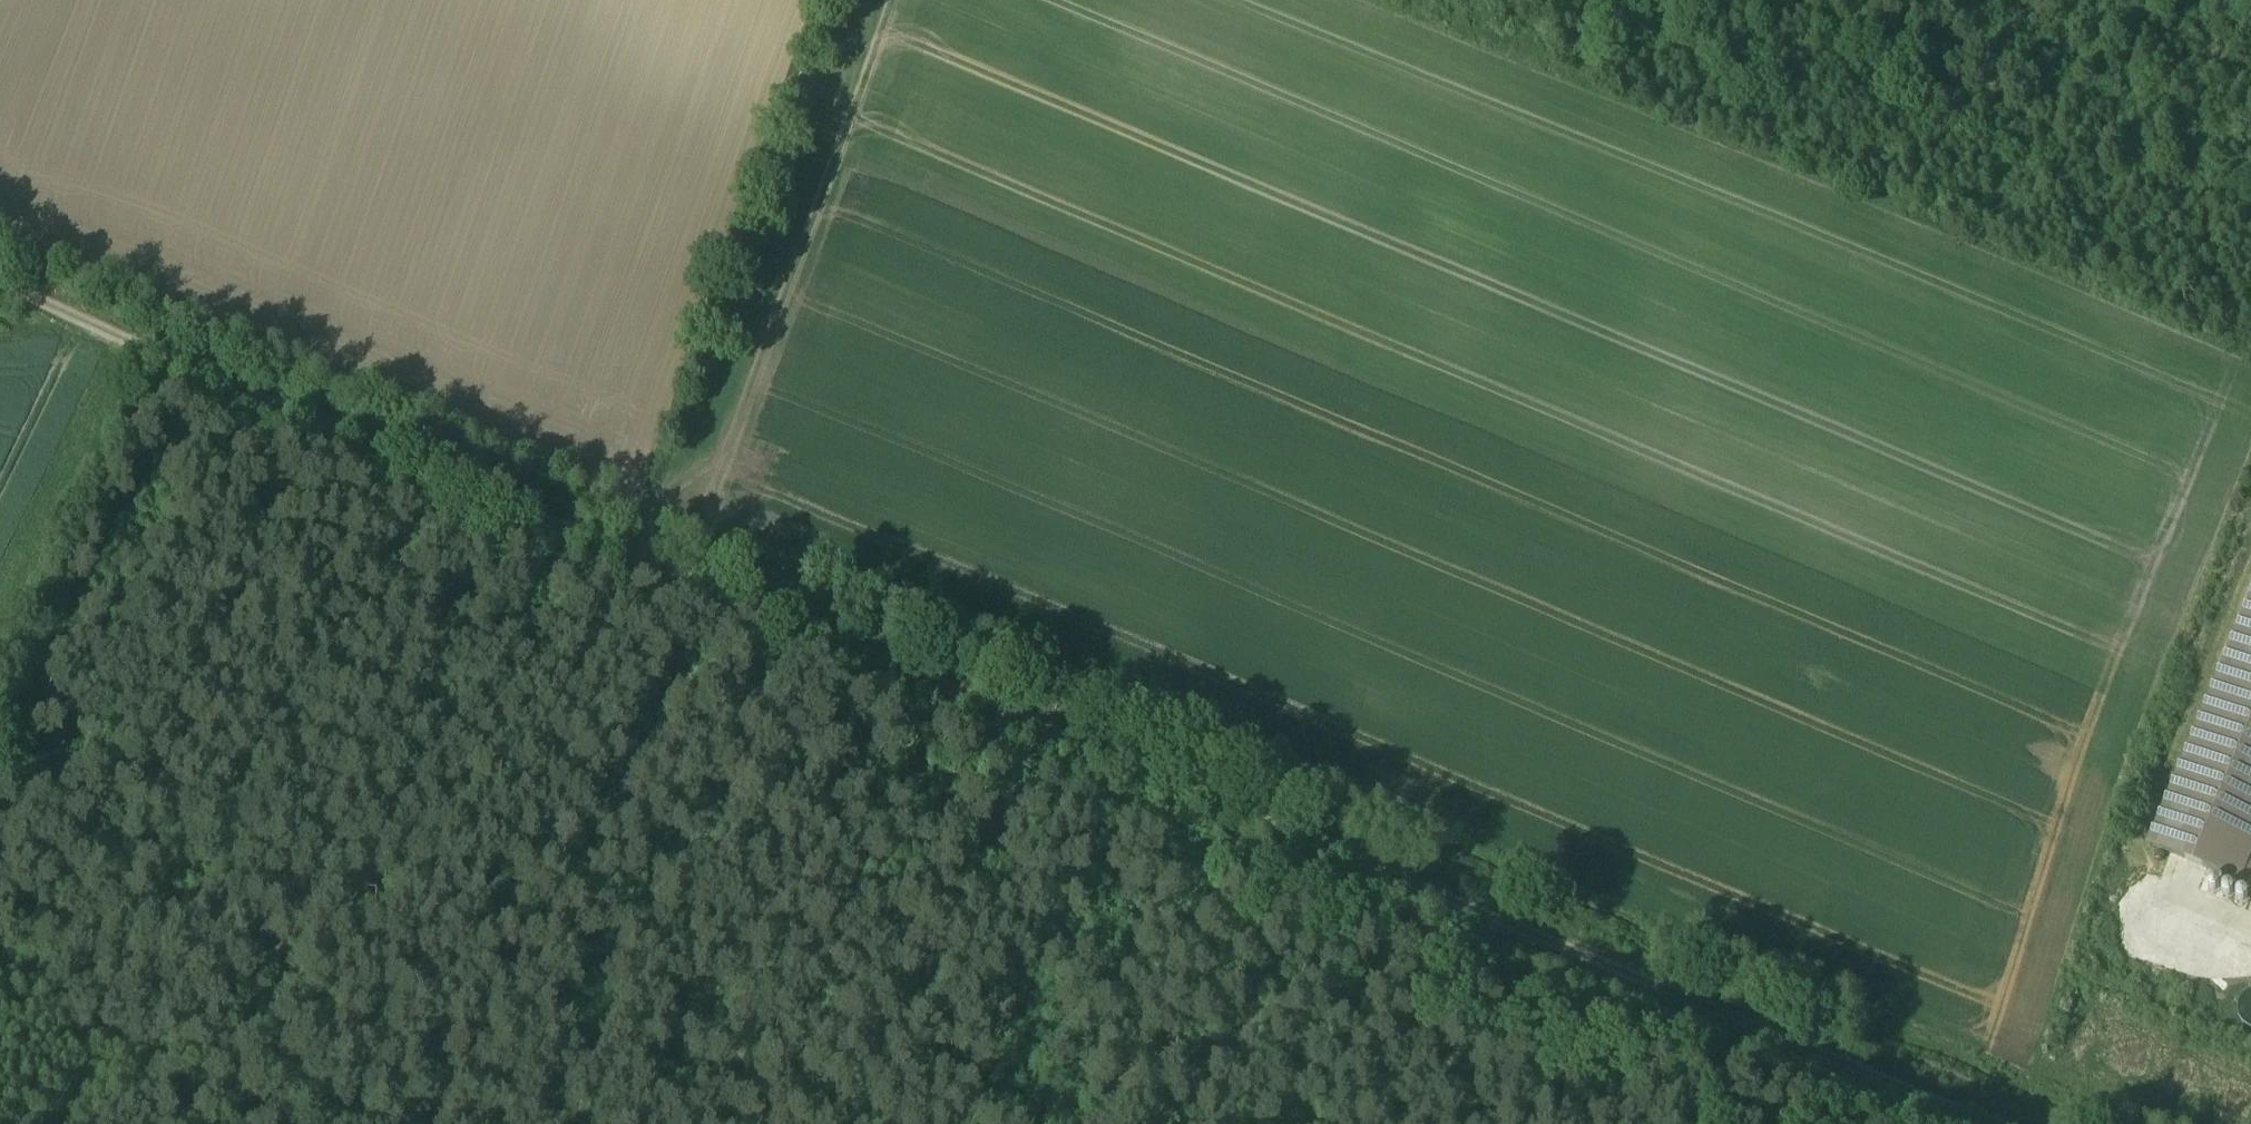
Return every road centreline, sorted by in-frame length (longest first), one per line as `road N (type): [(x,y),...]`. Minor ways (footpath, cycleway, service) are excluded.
road 1 (track): [(0,291),(232,400),(1957,1123)]

